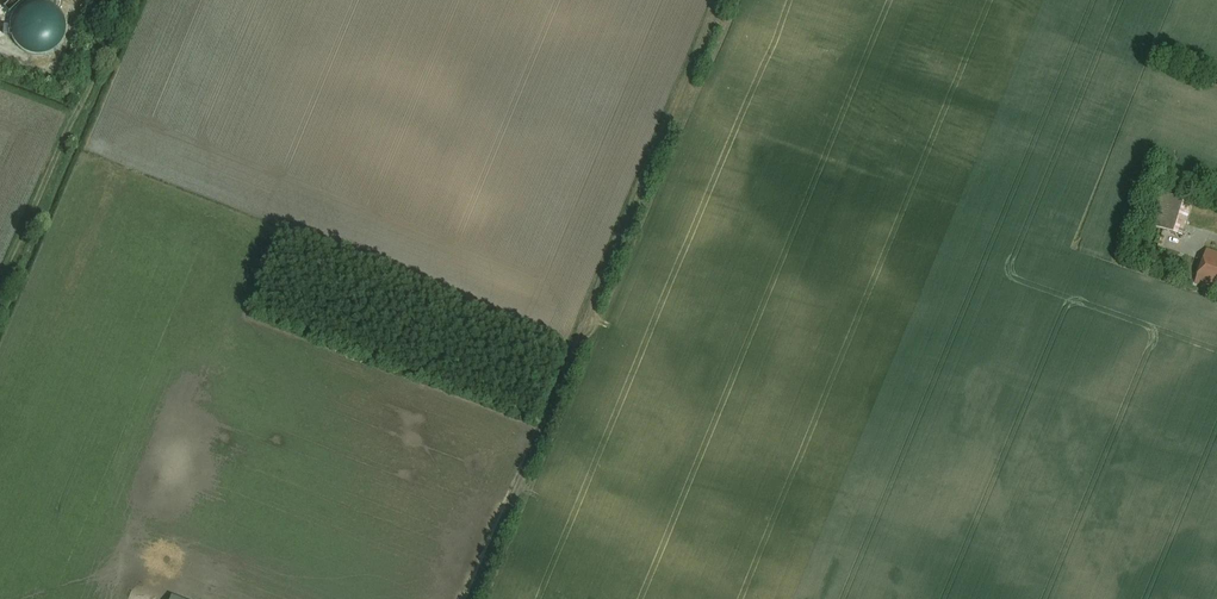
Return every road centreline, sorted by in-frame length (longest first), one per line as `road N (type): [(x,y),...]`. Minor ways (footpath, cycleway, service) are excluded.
road 1 (track): [(720,0),(472,598)]

